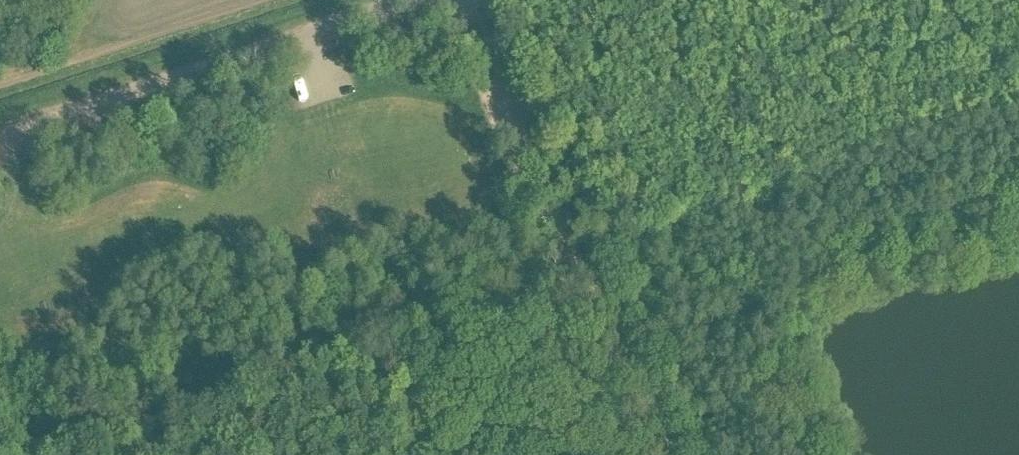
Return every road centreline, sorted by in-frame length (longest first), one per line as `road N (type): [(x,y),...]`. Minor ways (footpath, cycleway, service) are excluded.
road 1 (track): [(64,454),(580,282)]
road 2 (track): [(462,0),(580,282),(665,454)]
road 3 (unclassified): [(0,137),(426,0)]
road 4 (track): [(470,454),(580,282)]

